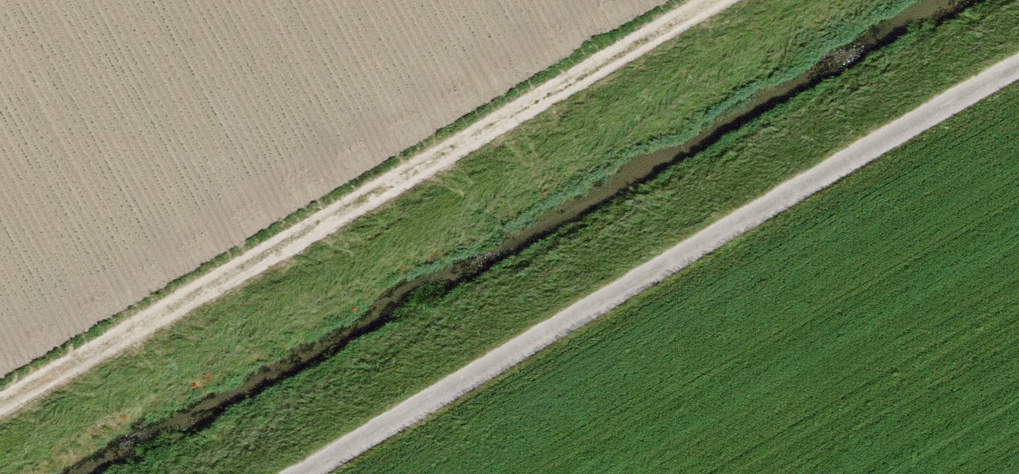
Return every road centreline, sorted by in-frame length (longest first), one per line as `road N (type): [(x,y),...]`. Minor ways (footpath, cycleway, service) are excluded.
road 1 (track): [(315,473),(1018,76)]
road 2 (track): [(666,0),(0,386)]

